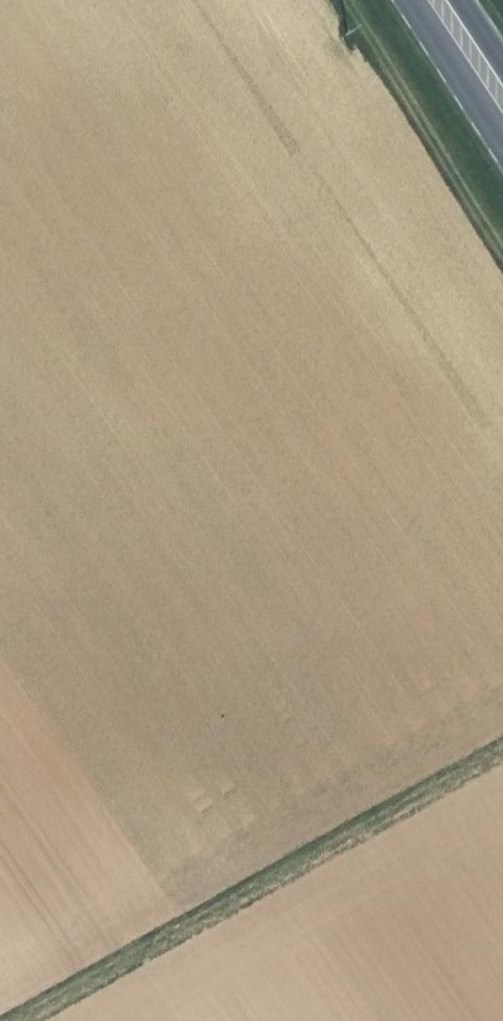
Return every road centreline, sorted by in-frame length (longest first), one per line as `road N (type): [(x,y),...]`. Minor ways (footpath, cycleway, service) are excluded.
road 1 (track): [(502,750),(15,1020)]
road 2 (track): [(346,0),(502,243)]
road 3 (primary): [(411,0),(502,141)]

